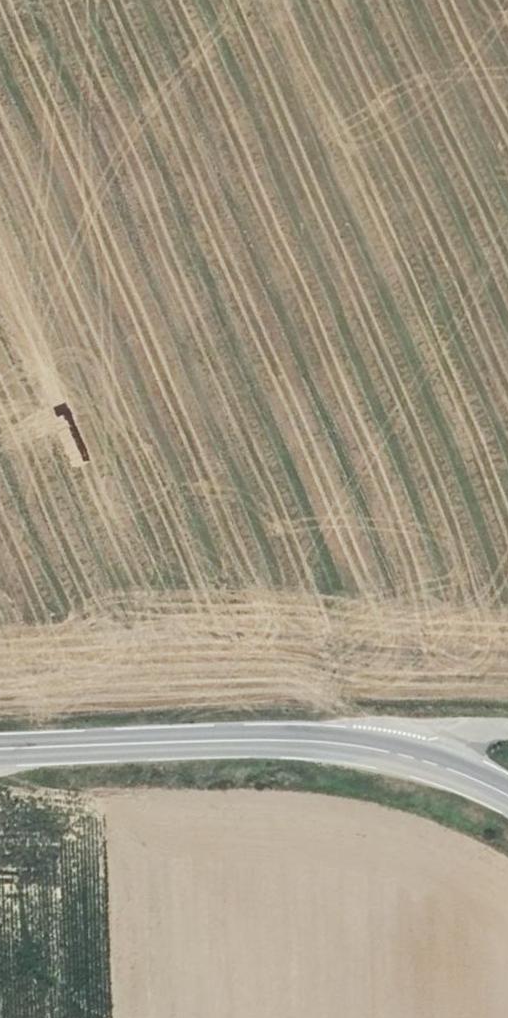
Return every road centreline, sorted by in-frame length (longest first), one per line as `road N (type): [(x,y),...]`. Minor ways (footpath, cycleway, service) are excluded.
road 1 (secondary): [(0,750),(303,740),(433,762)]

